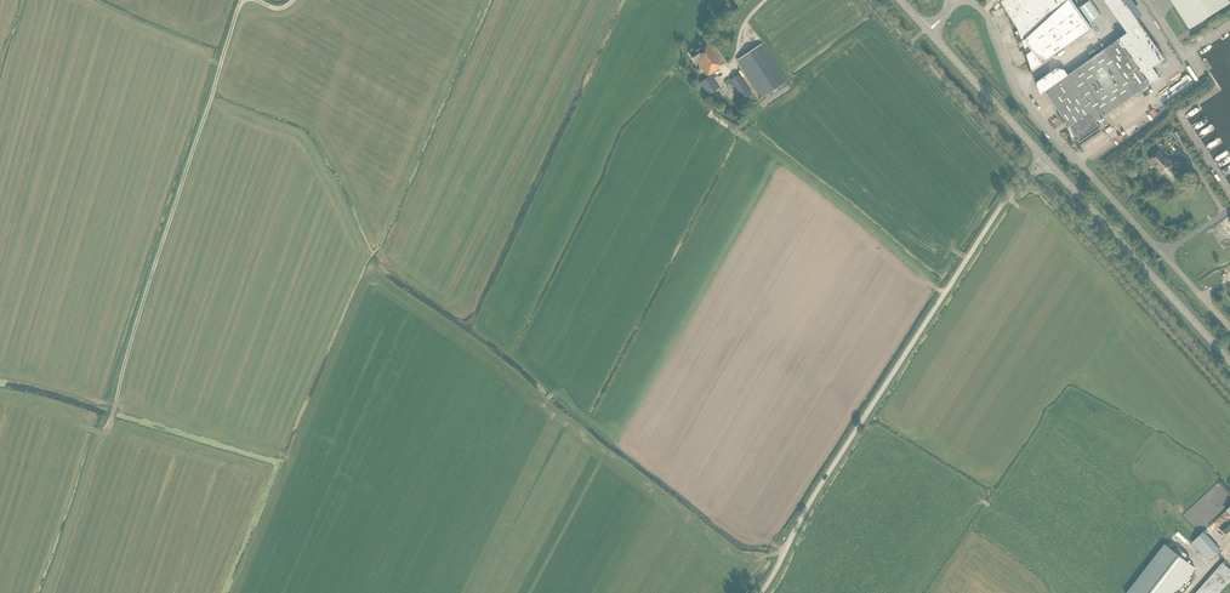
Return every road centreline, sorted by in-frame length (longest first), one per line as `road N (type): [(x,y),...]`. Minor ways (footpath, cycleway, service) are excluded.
road 1 (unclassified): [(764,592),(806,513),(969,261),(1043,161)]
road 2 (unclassified): [(1229,324),(1025,102),(990,23),(958,0)]
road 3 (secondary): [(1229,362),(1043,161)]
road 4 (secondary): [(1043,161),(931,32)]

